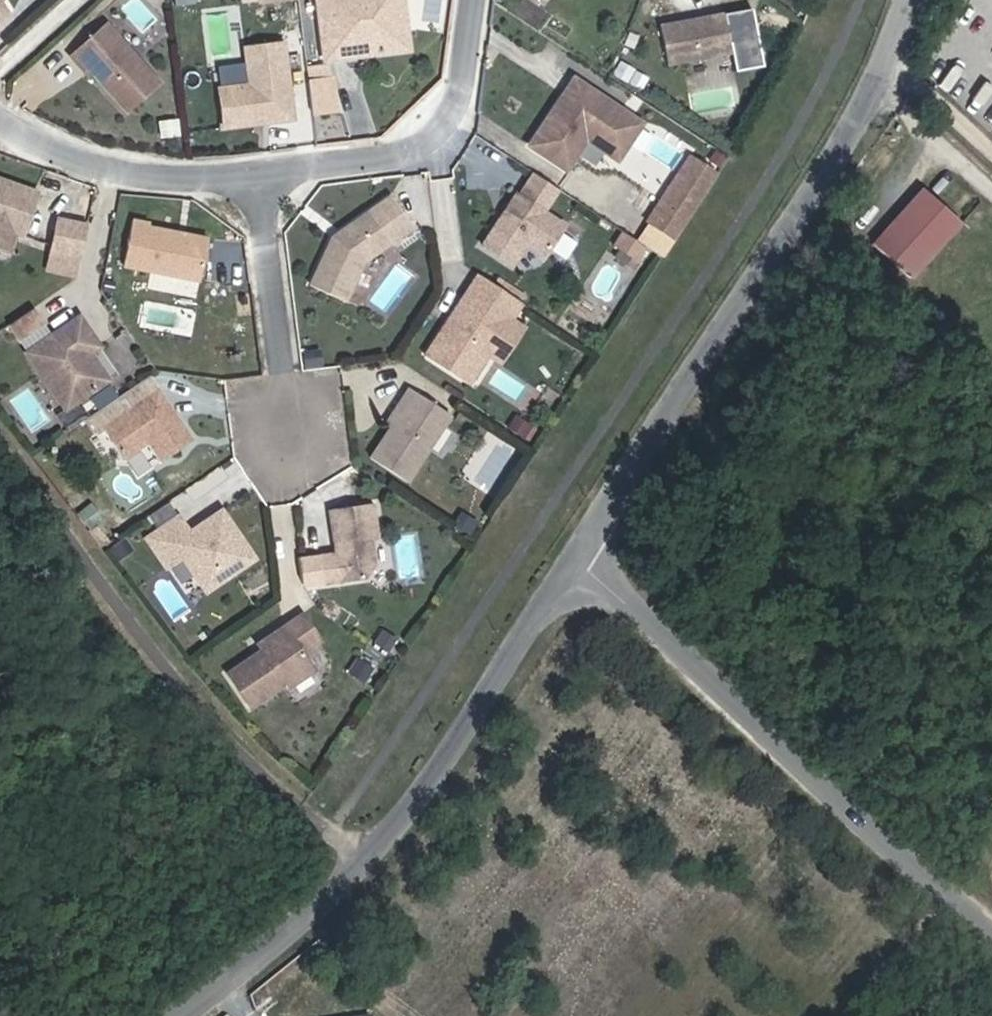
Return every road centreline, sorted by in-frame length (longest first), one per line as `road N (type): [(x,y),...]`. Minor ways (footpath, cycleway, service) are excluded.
road 1 (unclassified): [(908,0),(841,148),(577,558)]
road 2 (unclassified): [(577,558),(417,799),(364,861),(185,1015)]
road 3 (unclassified): [(991,936),(577,558)]
road 4 (track): [(0,457),(96,567),(224,746),(364,861)]
road 5 (residential): [(474,0),(460,97),(432,139),(407,153),(256,175)]
road 6 (residential): [(256,175),(287,458)]
road 7 (residential): [(256,175),(123,173),(0,121)]

